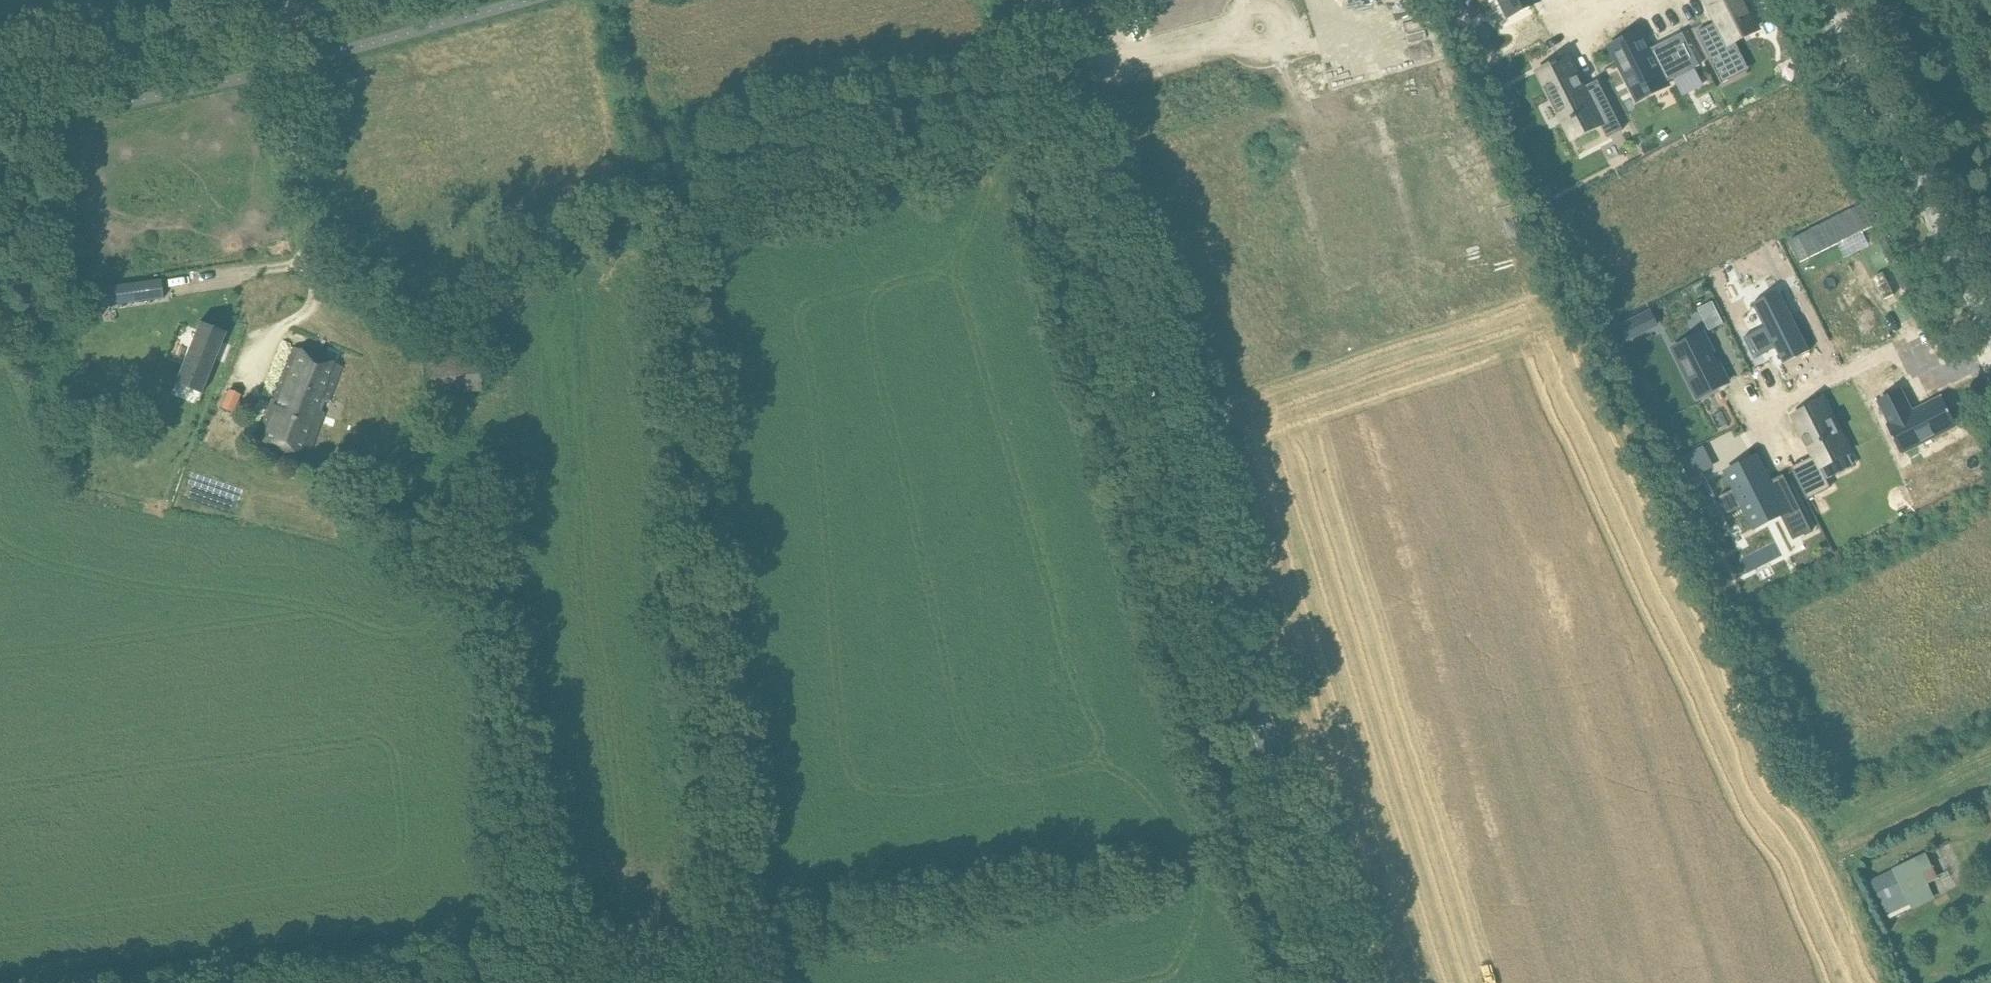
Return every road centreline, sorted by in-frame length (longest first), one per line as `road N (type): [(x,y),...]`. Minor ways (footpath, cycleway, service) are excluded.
road 1 (tertiary): [(1344,982),(1032,0)]
road 2 (track): [(1071,123),(565,235),(351,310)]
road 3 (tertiary): [(0,87),(381,0)]
road 4 (unclassified): [(1822,0),(1990,337)]
road 5 (residential): [(1739,419),(1840,376),(1900,362),(1952,373),(1990,365)]
road 6 (residential): [(1532,52),(1643,0)]

